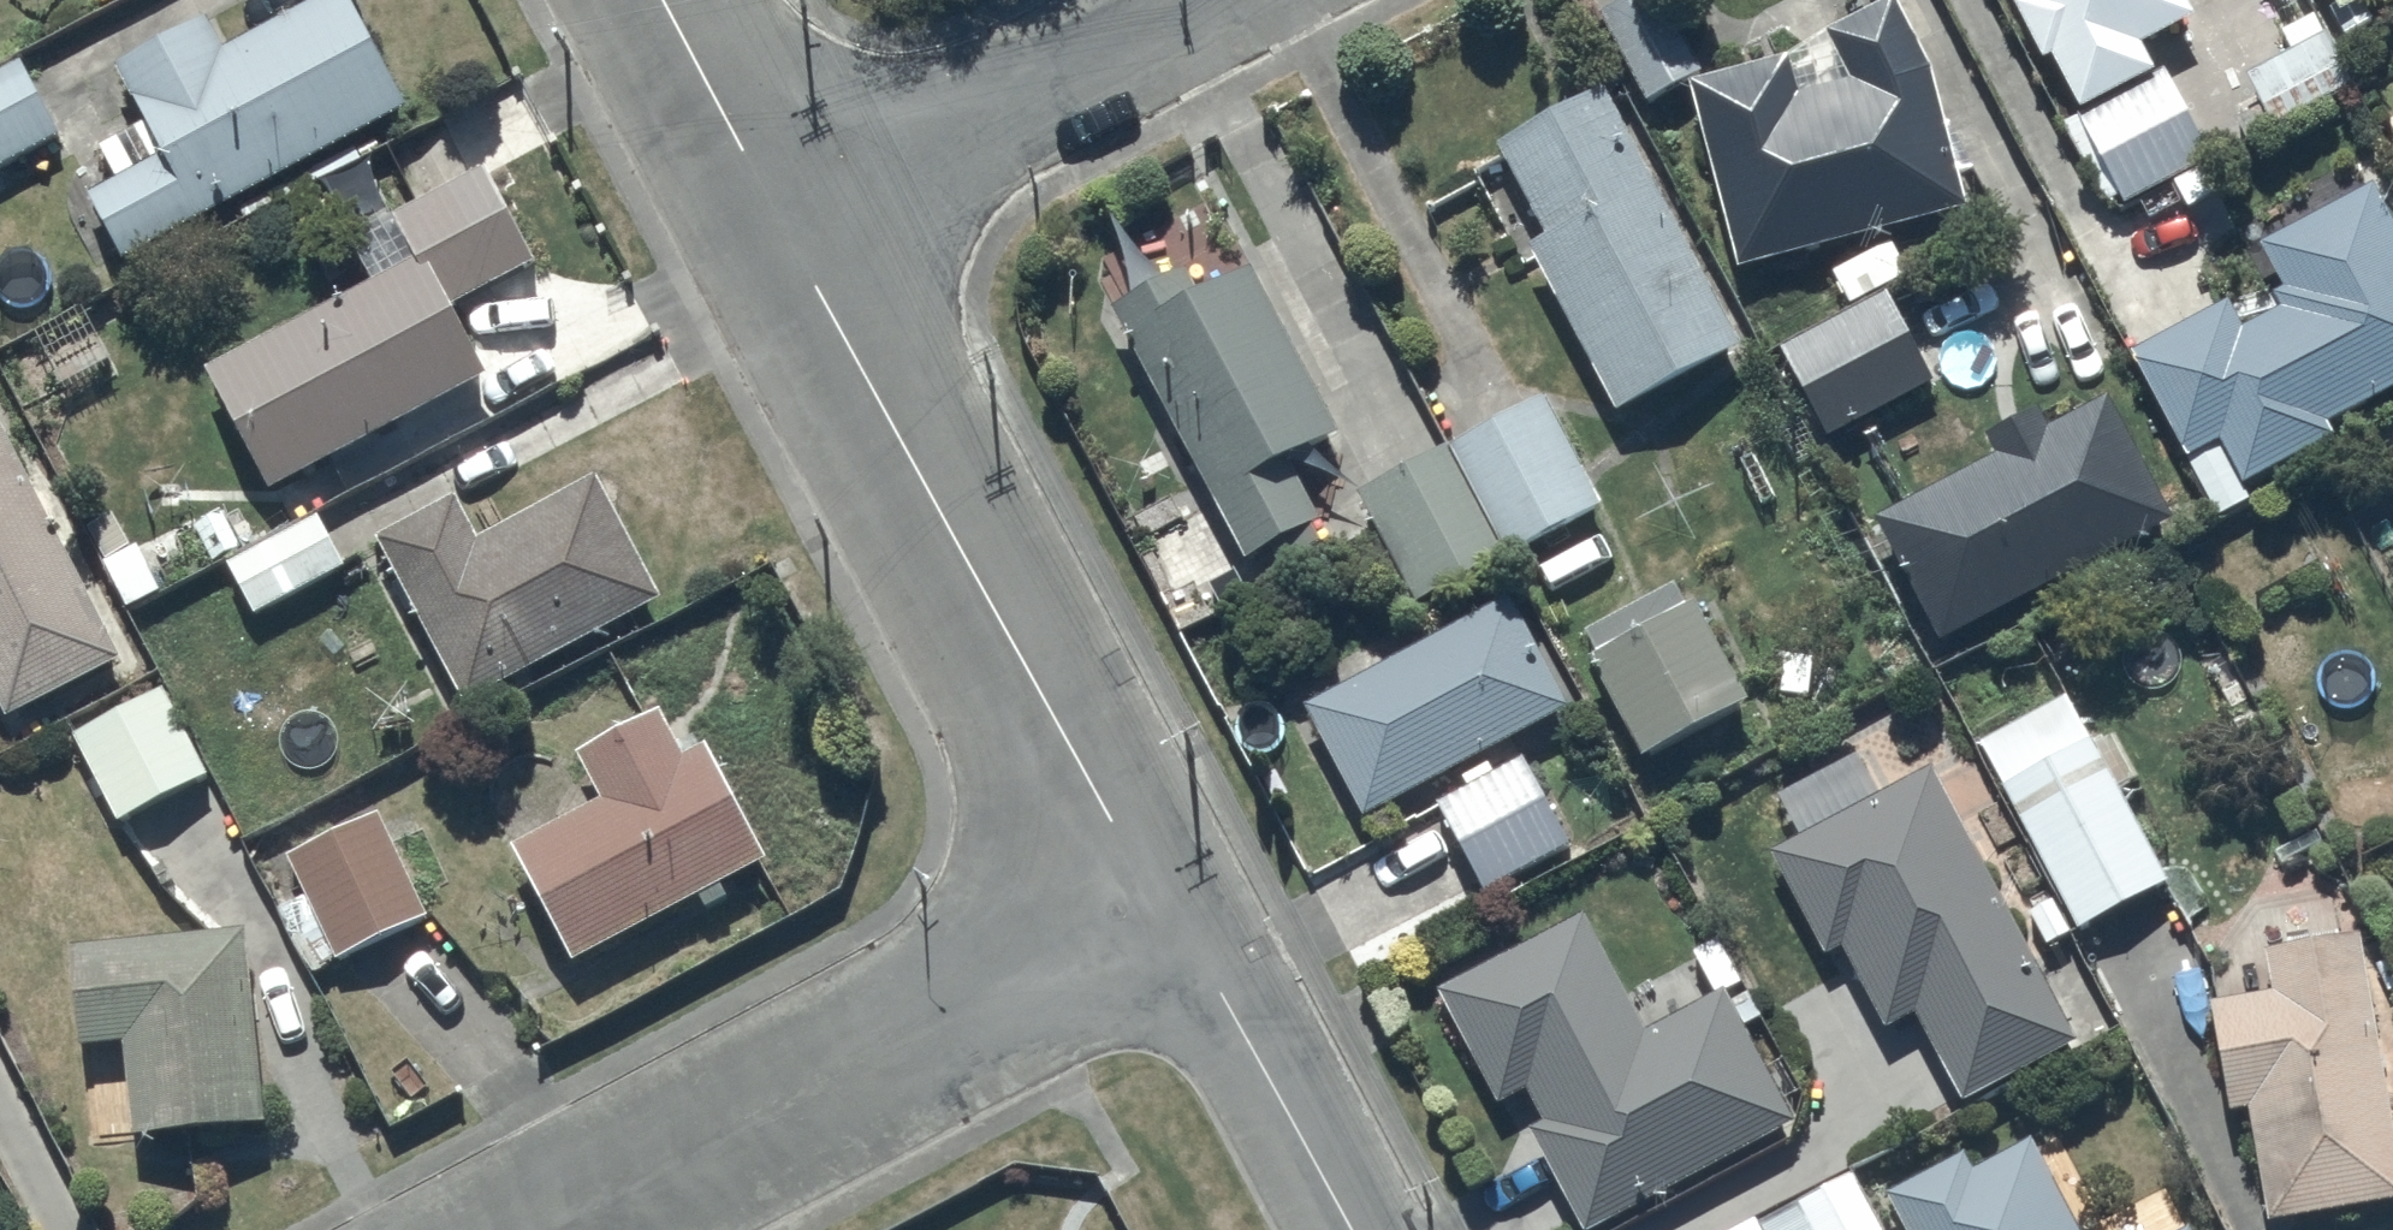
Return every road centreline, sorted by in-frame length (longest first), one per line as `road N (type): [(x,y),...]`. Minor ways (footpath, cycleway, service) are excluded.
road 1 (residential): [(1161,893),(1108,812),(785,224)]
road 2 (residential): [(532,1229),(1161,893)]
road 3 (residential): [(785,224),(1207,0)]
road 4 (residential): [(1354,1229),(1161,893)]
road 5 (residential): [(785,224),(665,0)]

